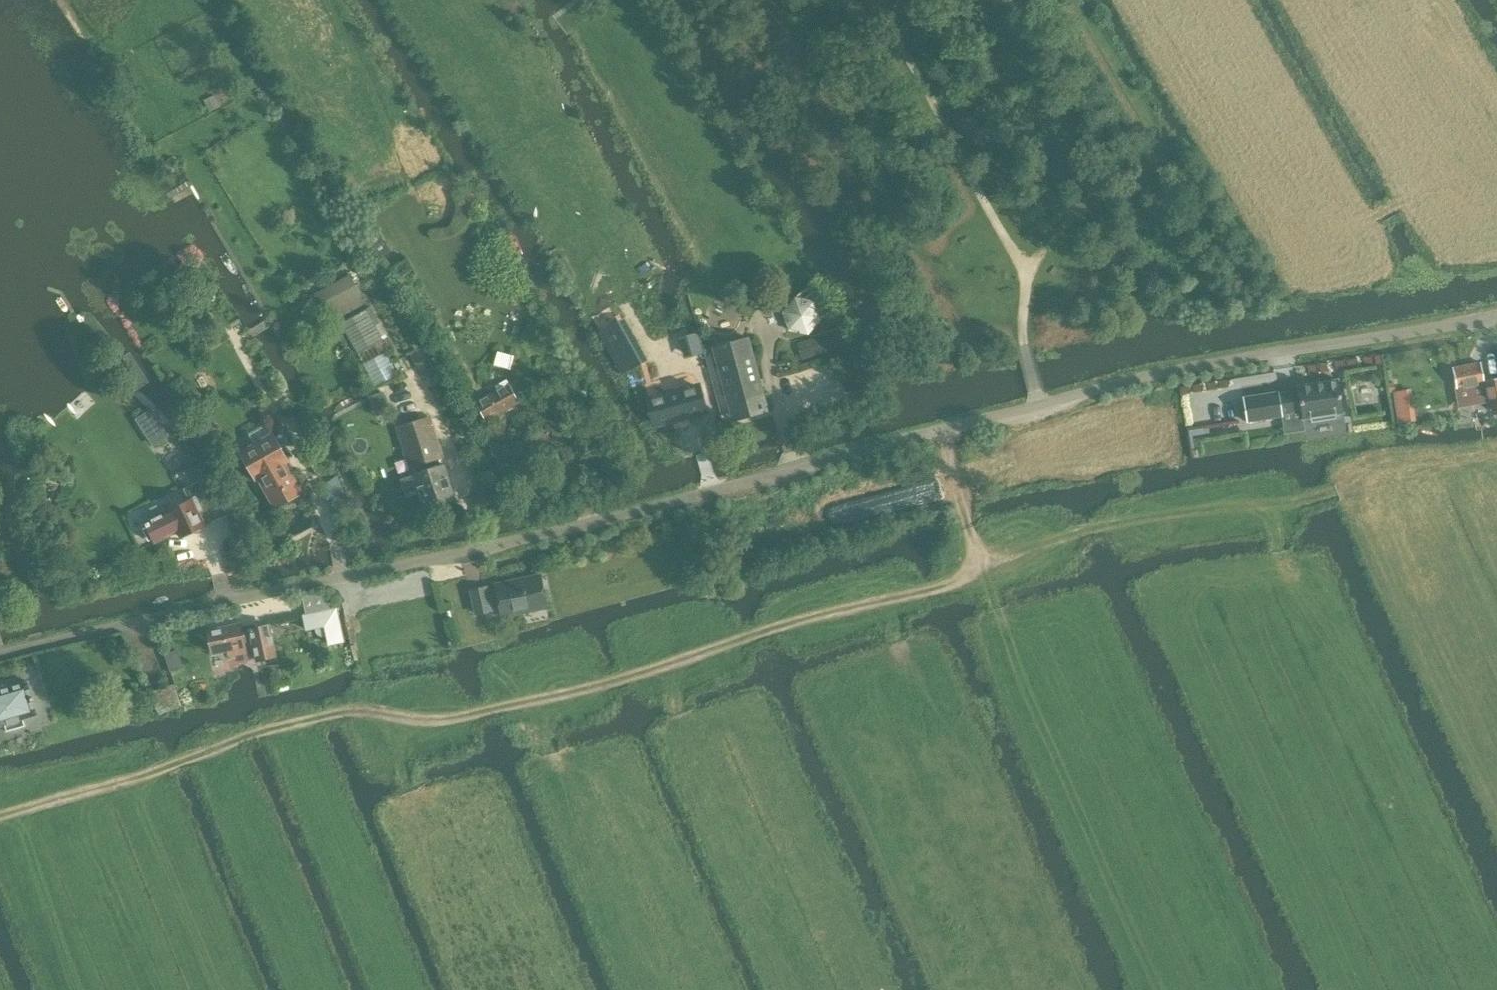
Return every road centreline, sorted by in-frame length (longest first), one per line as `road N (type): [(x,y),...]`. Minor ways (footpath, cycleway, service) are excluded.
road 1 (unclassified): [(0,658),(590,524),(1179,373),(1496,323)]

